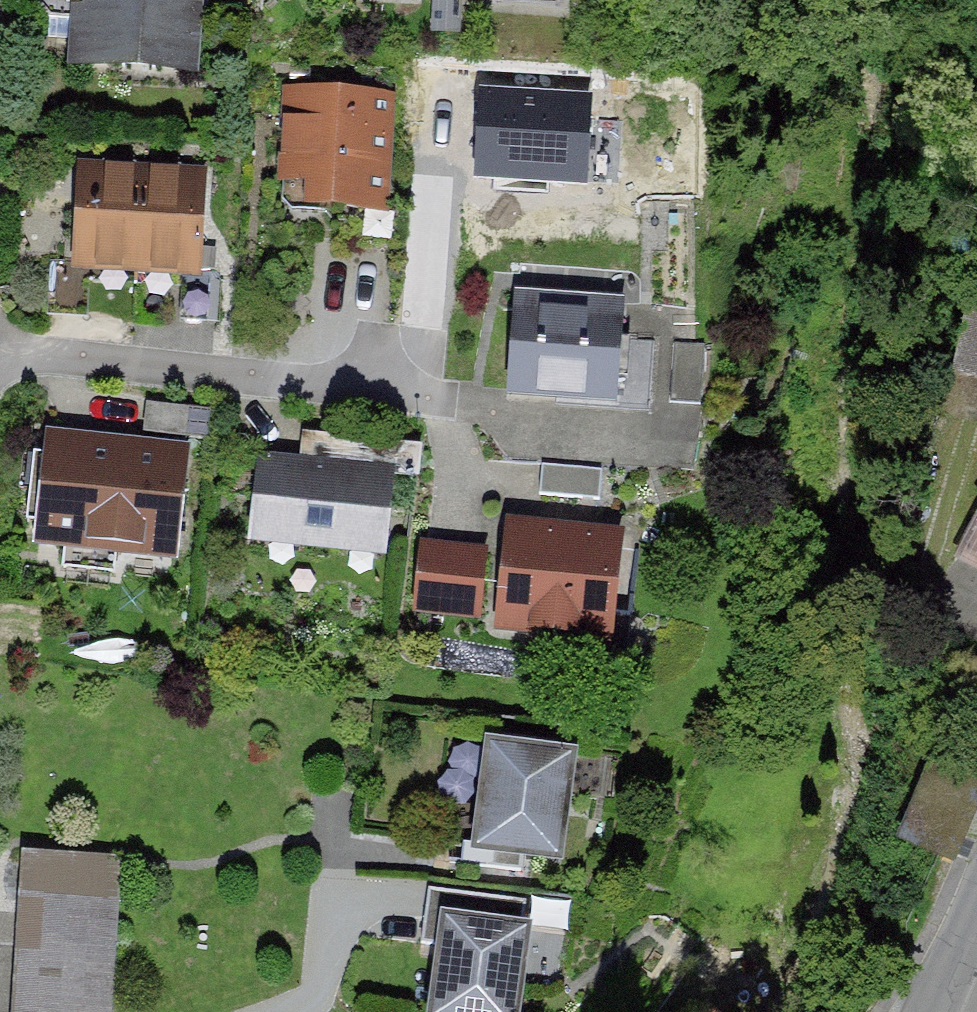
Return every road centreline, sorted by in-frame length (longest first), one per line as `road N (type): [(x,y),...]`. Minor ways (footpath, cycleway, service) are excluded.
road 1 (residential): [(0,373),(208,369),(387,379)]
road 2 (unclassified): [(933,1011),(976,898)]

